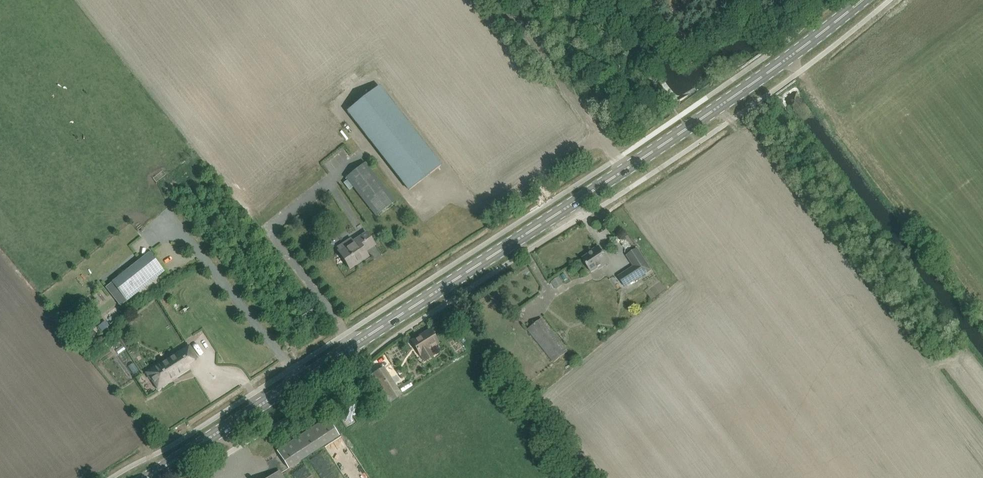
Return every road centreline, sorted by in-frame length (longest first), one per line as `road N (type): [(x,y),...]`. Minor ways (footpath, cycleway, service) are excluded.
road 1 (primary): [(147,477),(688,129),(861,0)]
road 2 (track): [(500,0),(629,168)]

